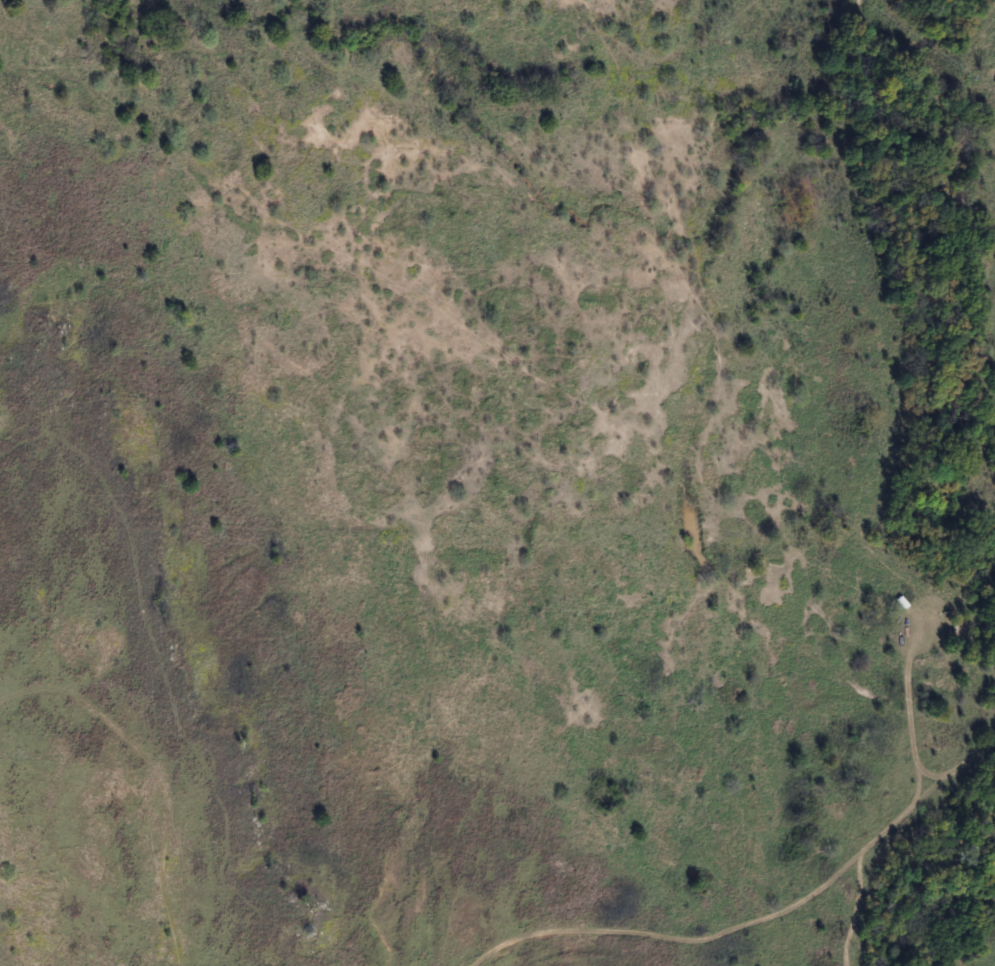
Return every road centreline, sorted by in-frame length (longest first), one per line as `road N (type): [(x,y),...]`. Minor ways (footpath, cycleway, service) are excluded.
road 1 (residential): [(510,965),(582,924),(771,897),(994,734)]

